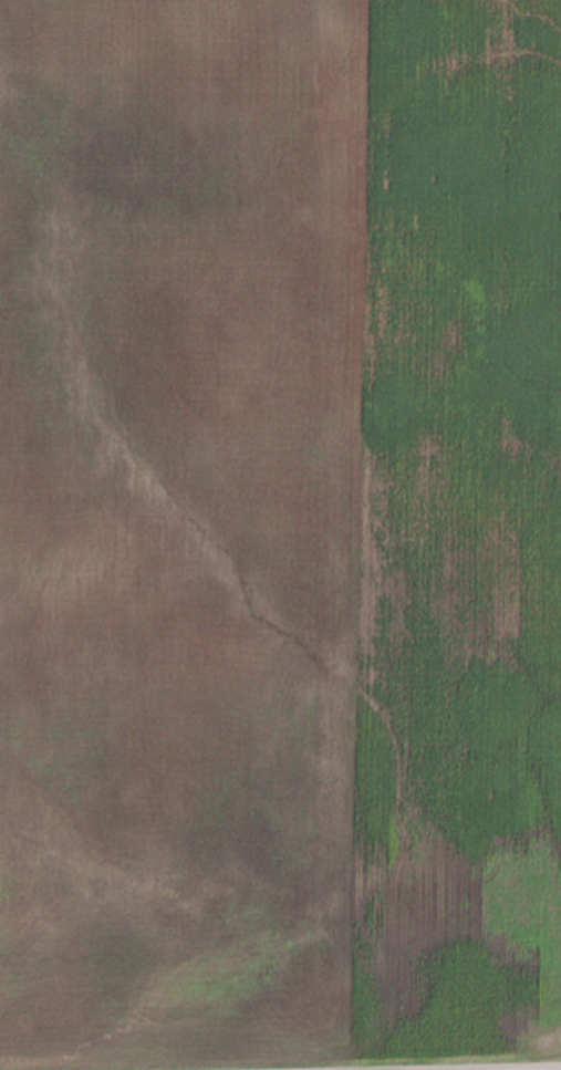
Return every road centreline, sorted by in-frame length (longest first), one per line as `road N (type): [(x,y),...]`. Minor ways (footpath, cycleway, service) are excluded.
road 1 (residential): [(225,1069),(560,1065)]

